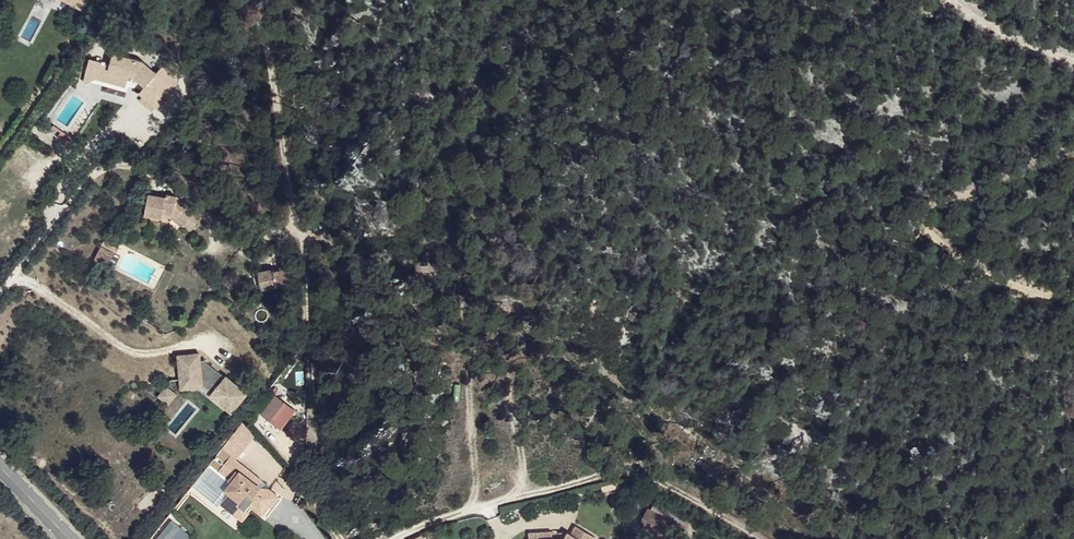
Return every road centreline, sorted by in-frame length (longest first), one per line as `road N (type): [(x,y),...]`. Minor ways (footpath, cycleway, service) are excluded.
road 1 (track): [(345,538),(319,498),(310,447),(315,155),(242,0)]
road 2 (track): [(401,538),(491,502),(623,469),(644,471),(766,538)]
road 3 (track): [(1073,288),(1024,292),(920,229),(944,198),(1073,152)]
road 4 (track): [(1073,59),(980,23),(952,0)]

